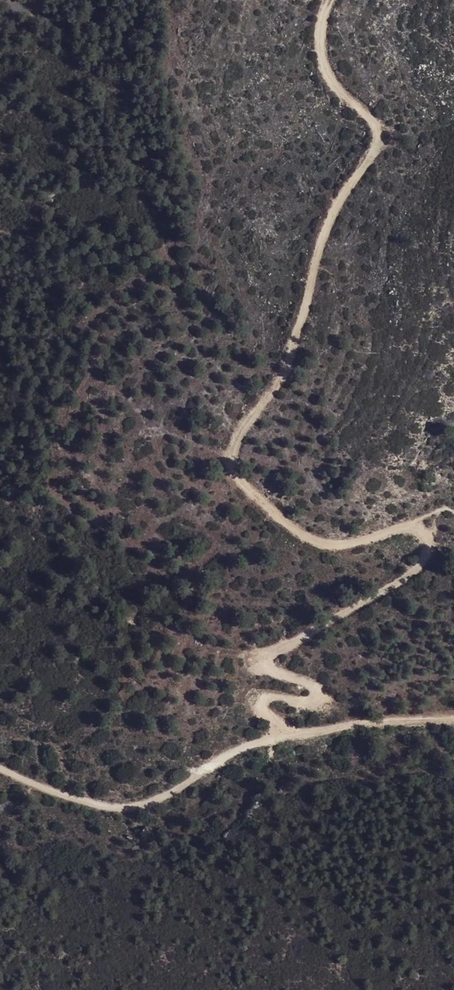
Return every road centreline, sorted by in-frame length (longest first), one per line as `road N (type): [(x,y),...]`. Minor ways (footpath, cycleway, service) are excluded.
road 1 (track): [(414,523),(339,544),(313,539),(231,472),(240,429),(291,357),(321,225),(383,148),(374,118),(328,78),(320,49),(329,0)]
road 2 (track): [(333,730),(259,706),(257,697),(267,695),(317,698),(315,686),(259,658),(404,581),(432,547),(424,525),(414,523)]
road 3 (track): [(333,730),(247,750),(136,810),(65,795),(0,768)]
road 4 (track): [(453,718),(333,730)]

